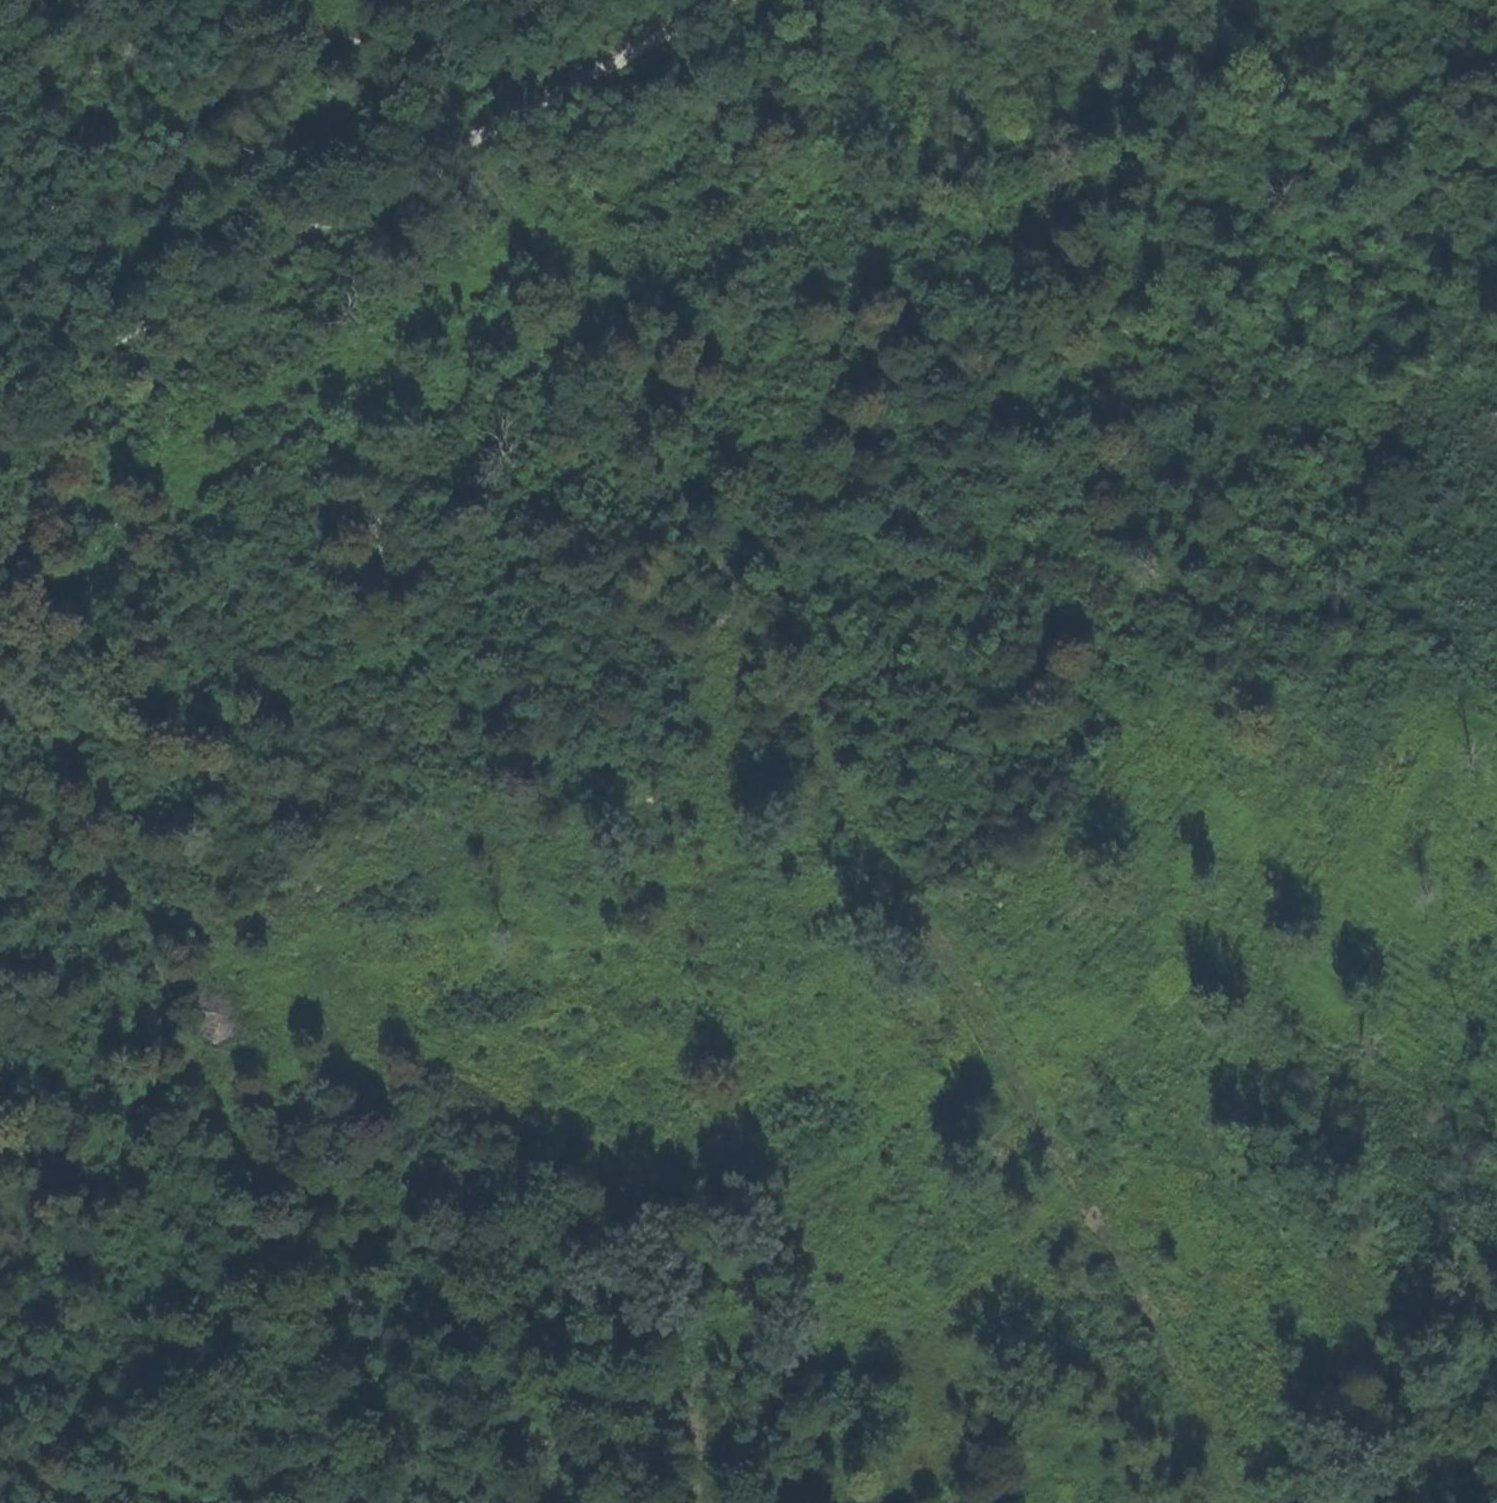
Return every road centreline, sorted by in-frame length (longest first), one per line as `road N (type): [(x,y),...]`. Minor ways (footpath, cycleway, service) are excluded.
road 1 (track): [(0,381),(719,0)]
road 2 (track): [(0,552),(151,818)]

